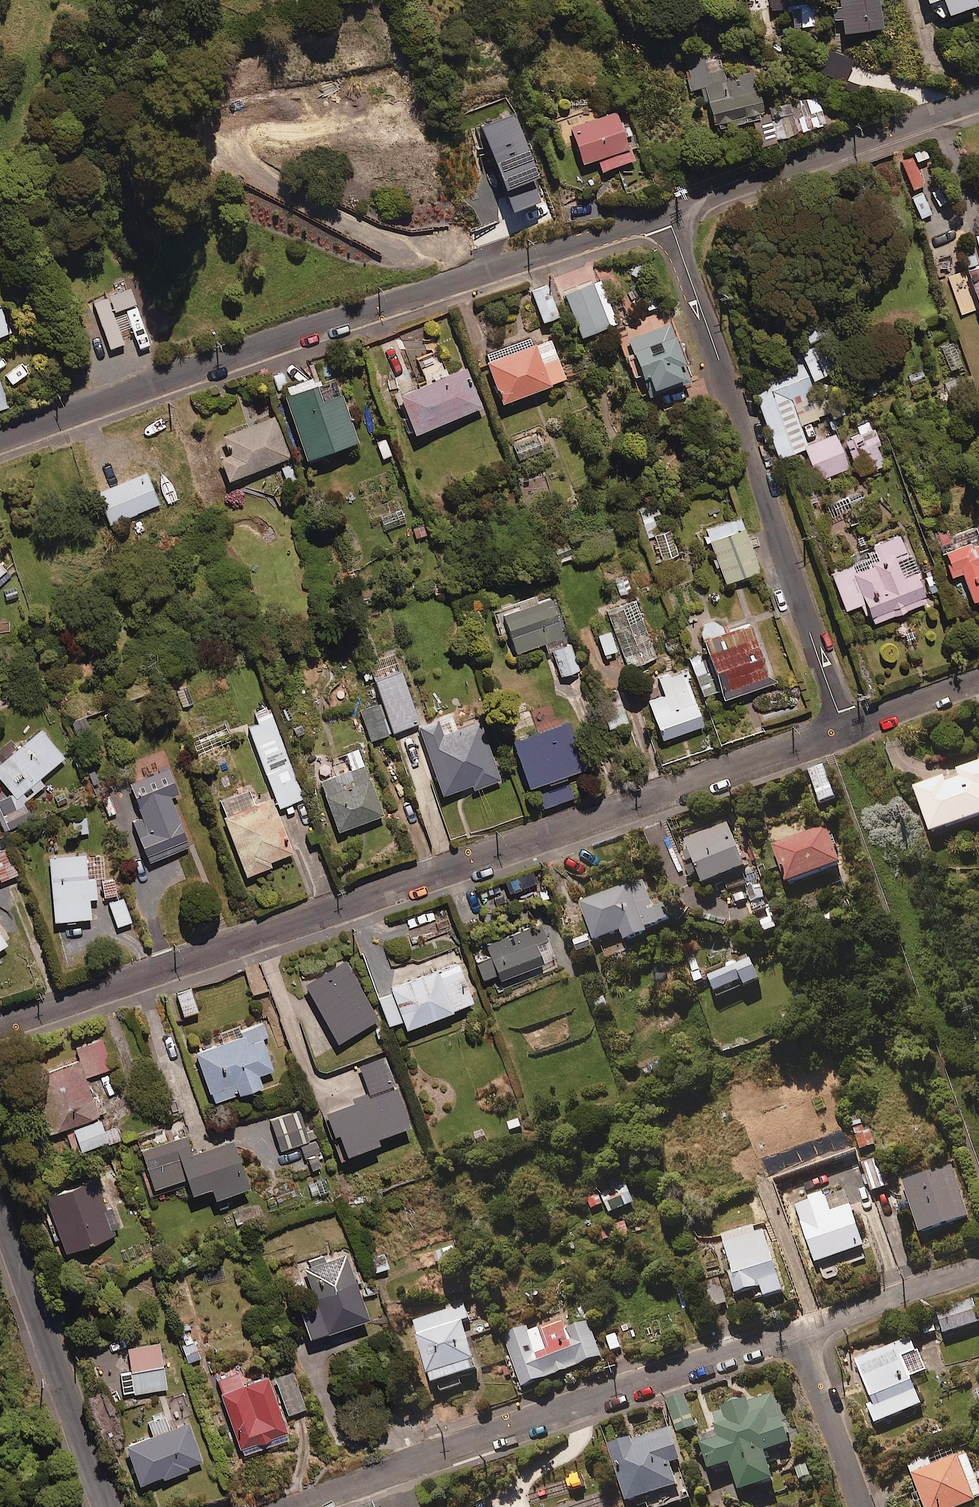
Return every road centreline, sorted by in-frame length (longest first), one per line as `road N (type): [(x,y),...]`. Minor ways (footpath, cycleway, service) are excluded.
road 1 (residential): [(844,729),(0,1024)]
road 2 (residential): [(0,442),(667,215)]
road 3 (residential): [(667,215),(844,729)]
road 4 (residential): [(798,1332),(292,1506)]
road 5 (residential): [(667,215),(978,102)]
road 6 (residential): [(111,1506),(0,1209)]
road 7 (residential): [(978,1266),(798,1332)]
road 8 (residential): [(798,1332),(861,1506)]
road 9 (residential): [(978,680),(844,729)]

